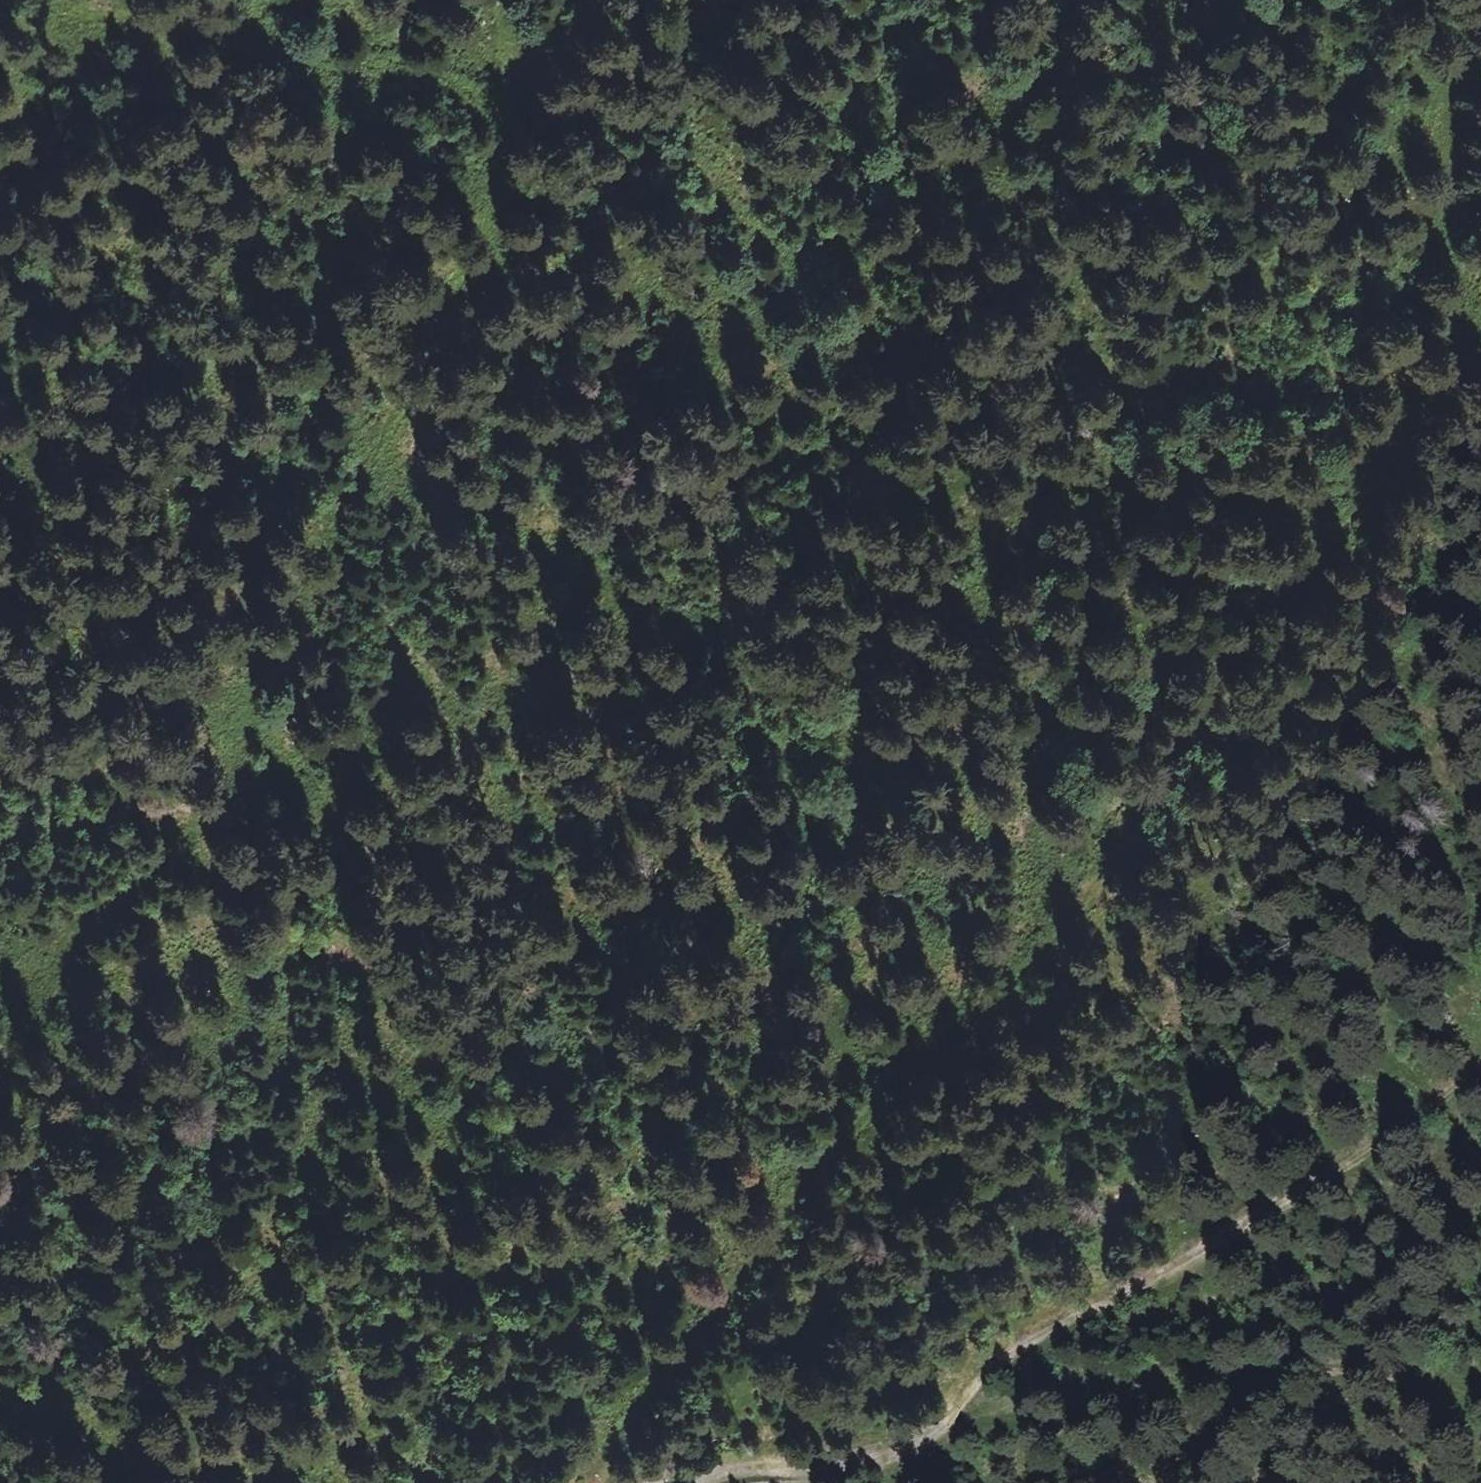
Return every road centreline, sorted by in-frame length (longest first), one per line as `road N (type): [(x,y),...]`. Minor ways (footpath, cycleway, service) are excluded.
road 1 (track): [(965,1401),(1018,1345),(1287,1209),(1480,1059)]
road 2 (track): [(685,1482),(786,1474),(921,1439),(965,1401)]

